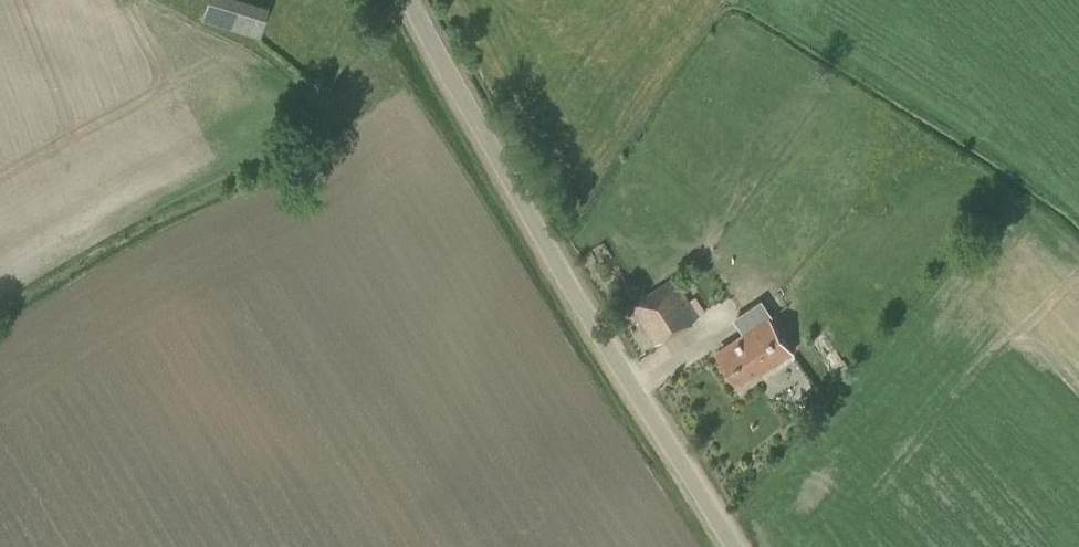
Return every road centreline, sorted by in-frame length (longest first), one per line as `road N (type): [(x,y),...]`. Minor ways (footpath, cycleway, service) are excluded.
road 1 (unclassified): [(734,546),(553,256),(410,0)]

